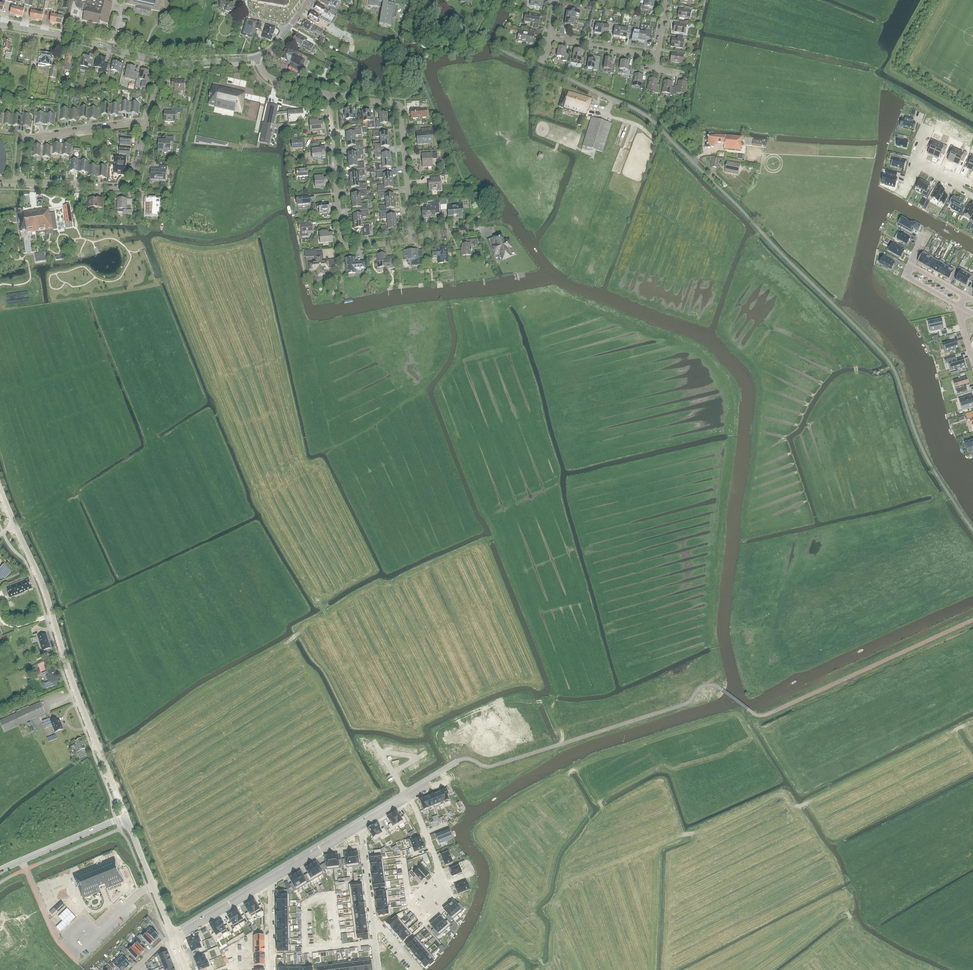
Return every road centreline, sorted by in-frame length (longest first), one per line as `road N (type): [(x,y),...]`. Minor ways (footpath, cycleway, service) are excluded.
road 1 (unclassified): [(951,498),(881,351),(648,117),(538,66)]
road 2 (unclassified): [(117,796),(15,526)]
road 3 (residential): [(412,237),(342,248),(328,95)]
road 4 (residential): [(412,237),(399,106),(328,95)]
road 5 (residential): [(21,184),(132,187),(147,122)]
road 6 (tertiary): [(161,61),(0,24)]
road 7 (tertiary): [(0,871),(126,816)]
road 8 (unclassified): [(538,66),(427,0)]
road 9 (tertiary): [(173,936),(126,816)]
road 10 (residential): [(26,140),(147,122)]

